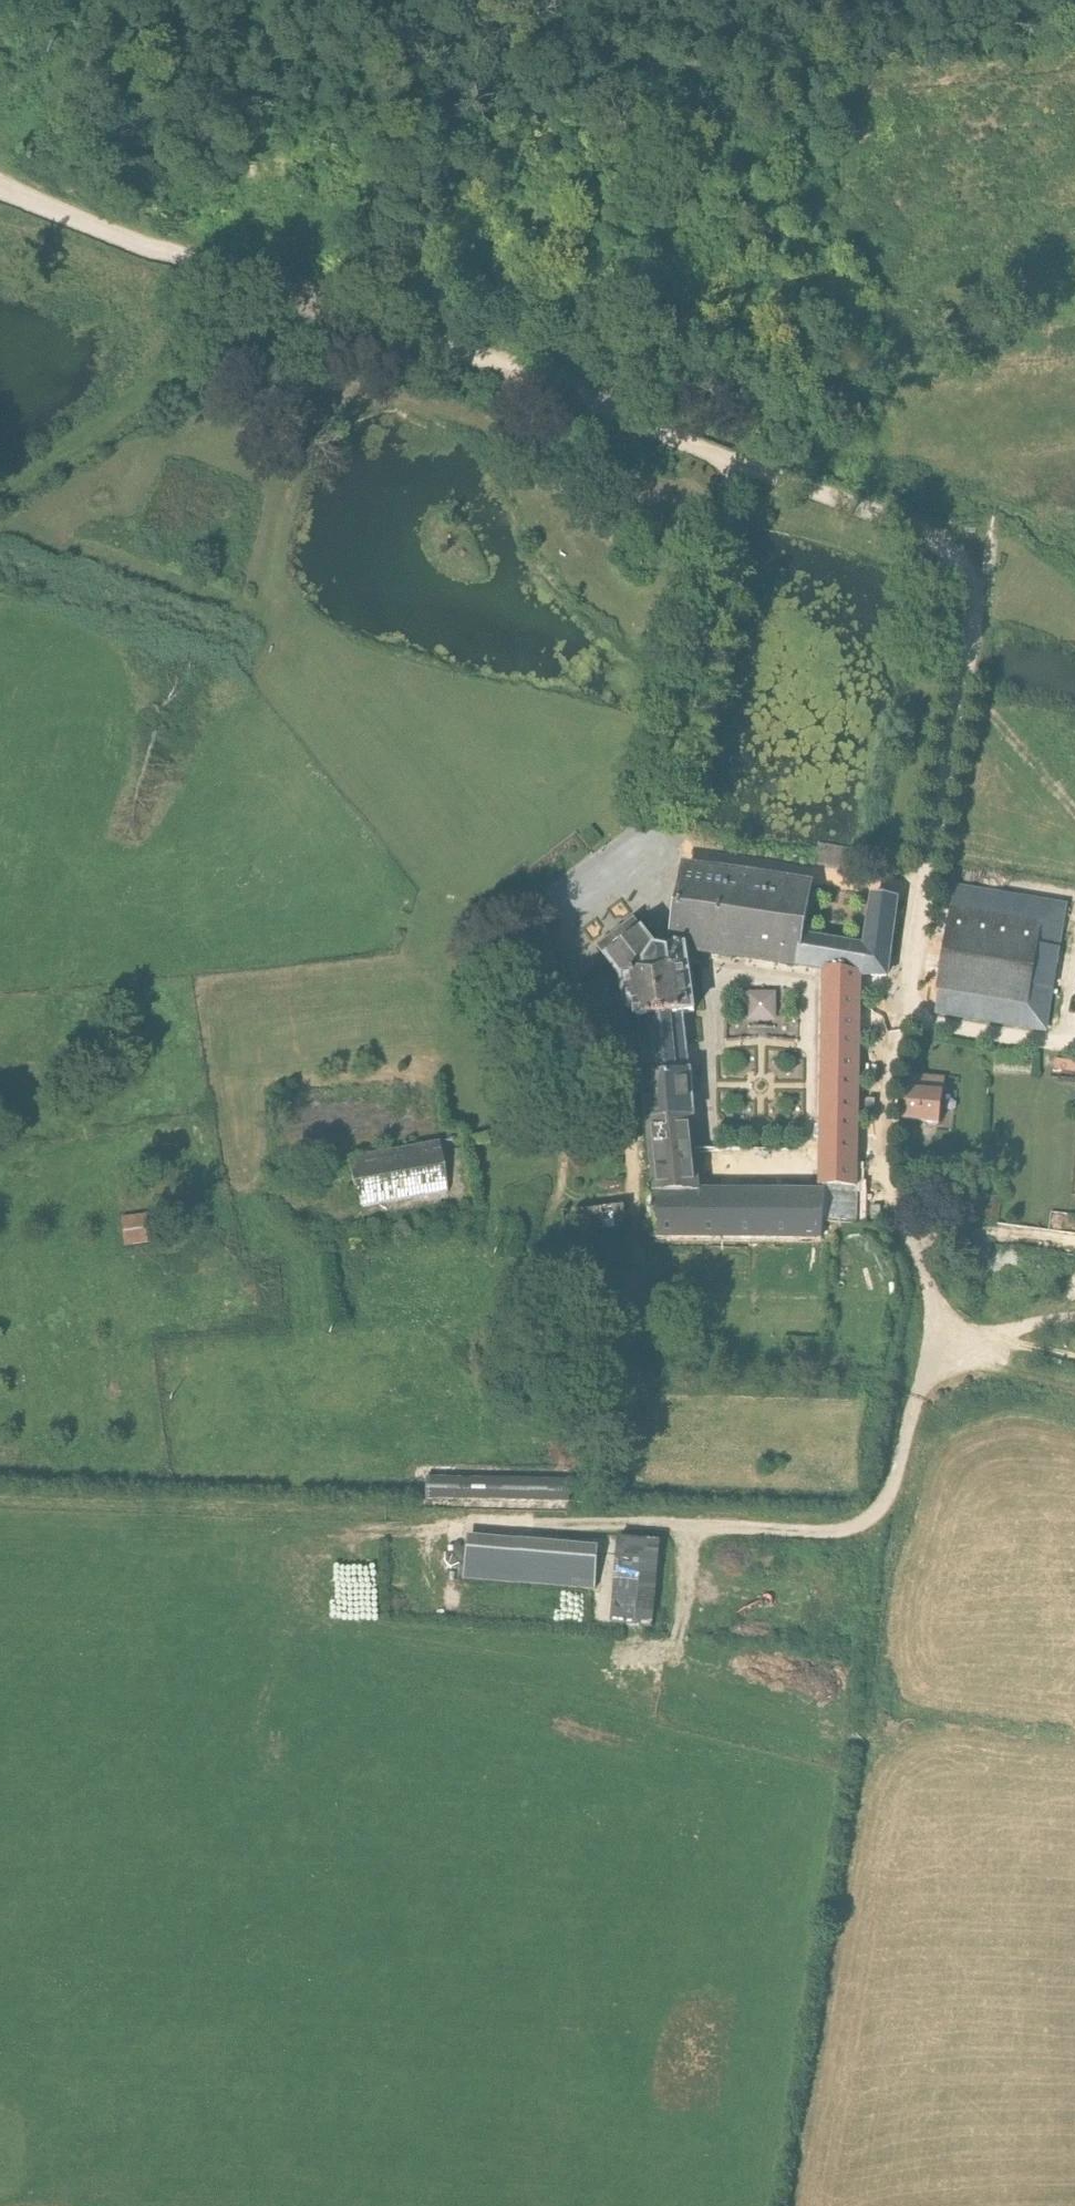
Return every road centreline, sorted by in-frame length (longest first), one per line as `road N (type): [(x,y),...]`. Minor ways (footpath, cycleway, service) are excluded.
road 1 (track): [(967,1327),(945,1339),(911,1380),(883,1473),(857,1510),(739,1517),(382,1494),(0,1485)]

